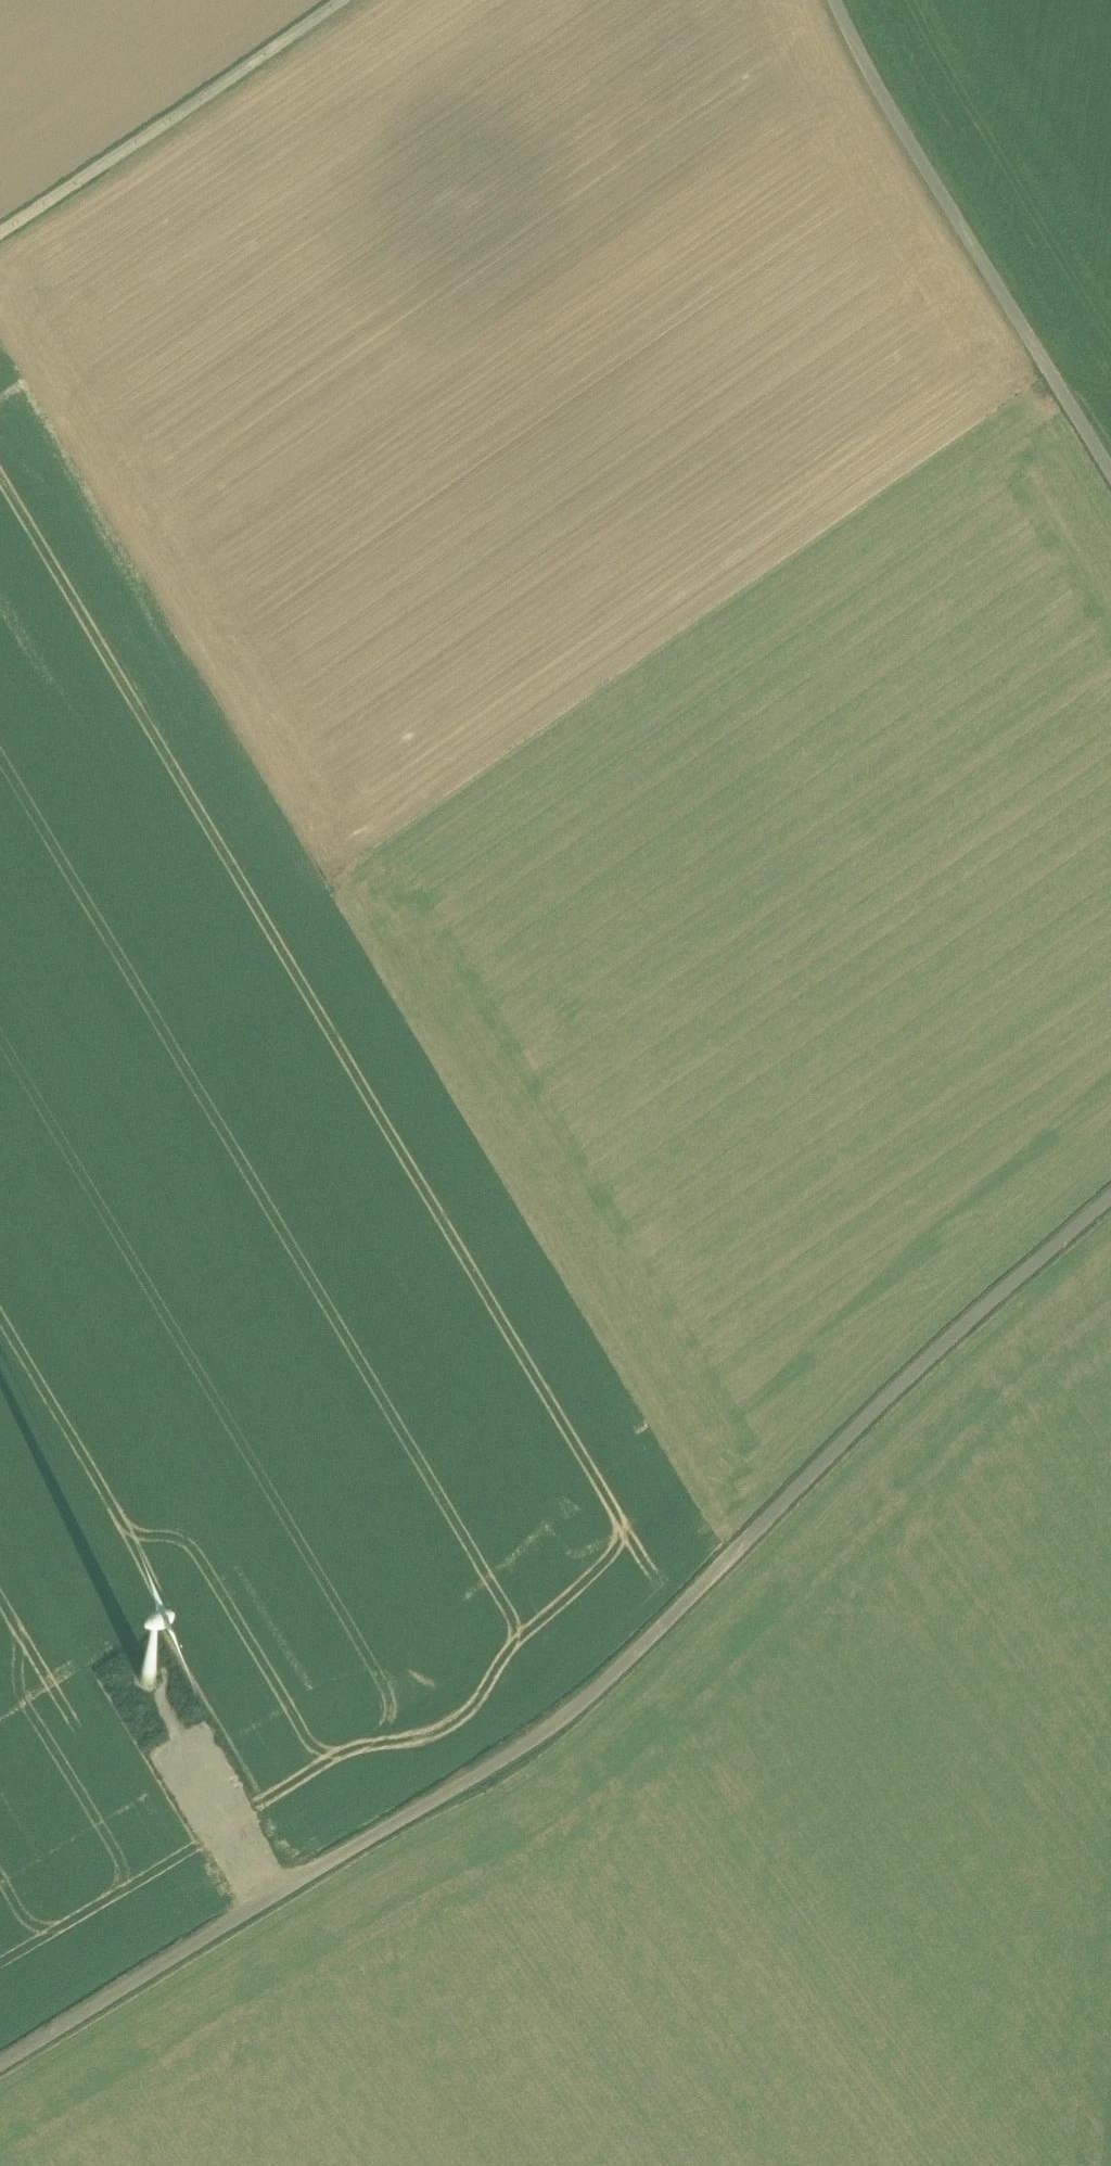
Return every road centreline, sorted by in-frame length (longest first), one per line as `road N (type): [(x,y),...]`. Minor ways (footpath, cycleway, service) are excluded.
road 1 (track): [(1110,1197),(596,1665),(0,2055)]
road 2 (unclassified): [(1110,476),(863,66),(837,0)]
road 3 (track): [(342,0),(0,234)]

